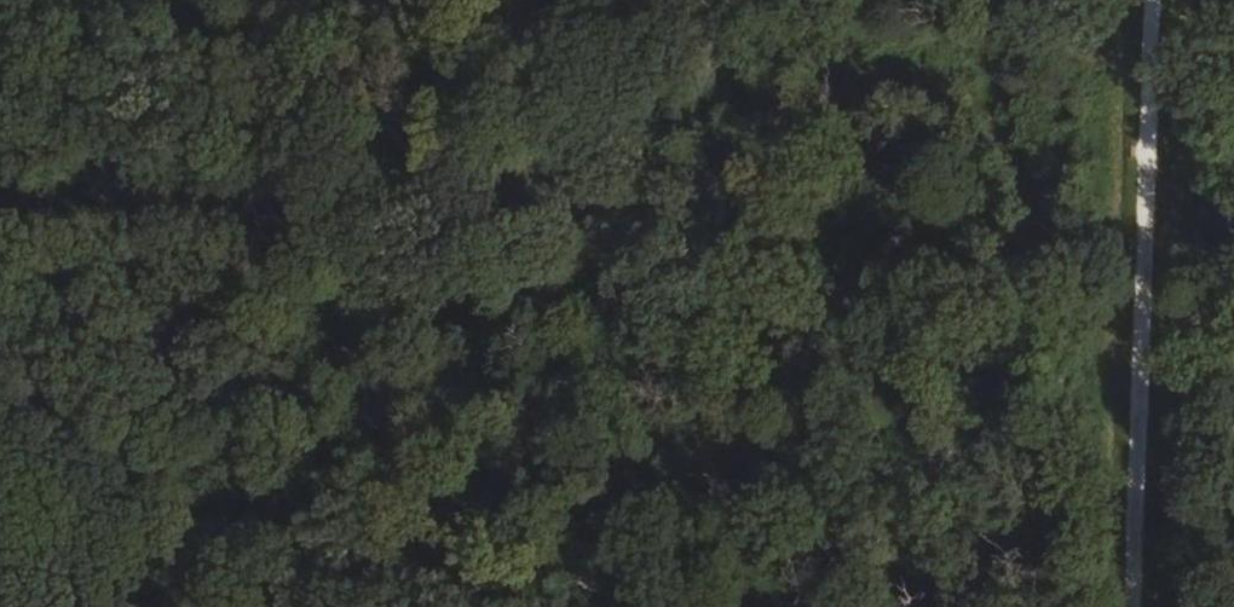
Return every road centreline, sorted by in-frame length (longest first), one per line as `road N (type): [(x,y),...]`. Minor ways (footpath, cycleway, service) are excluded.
road 1 (track): [(1136,606),(1153,0)]

